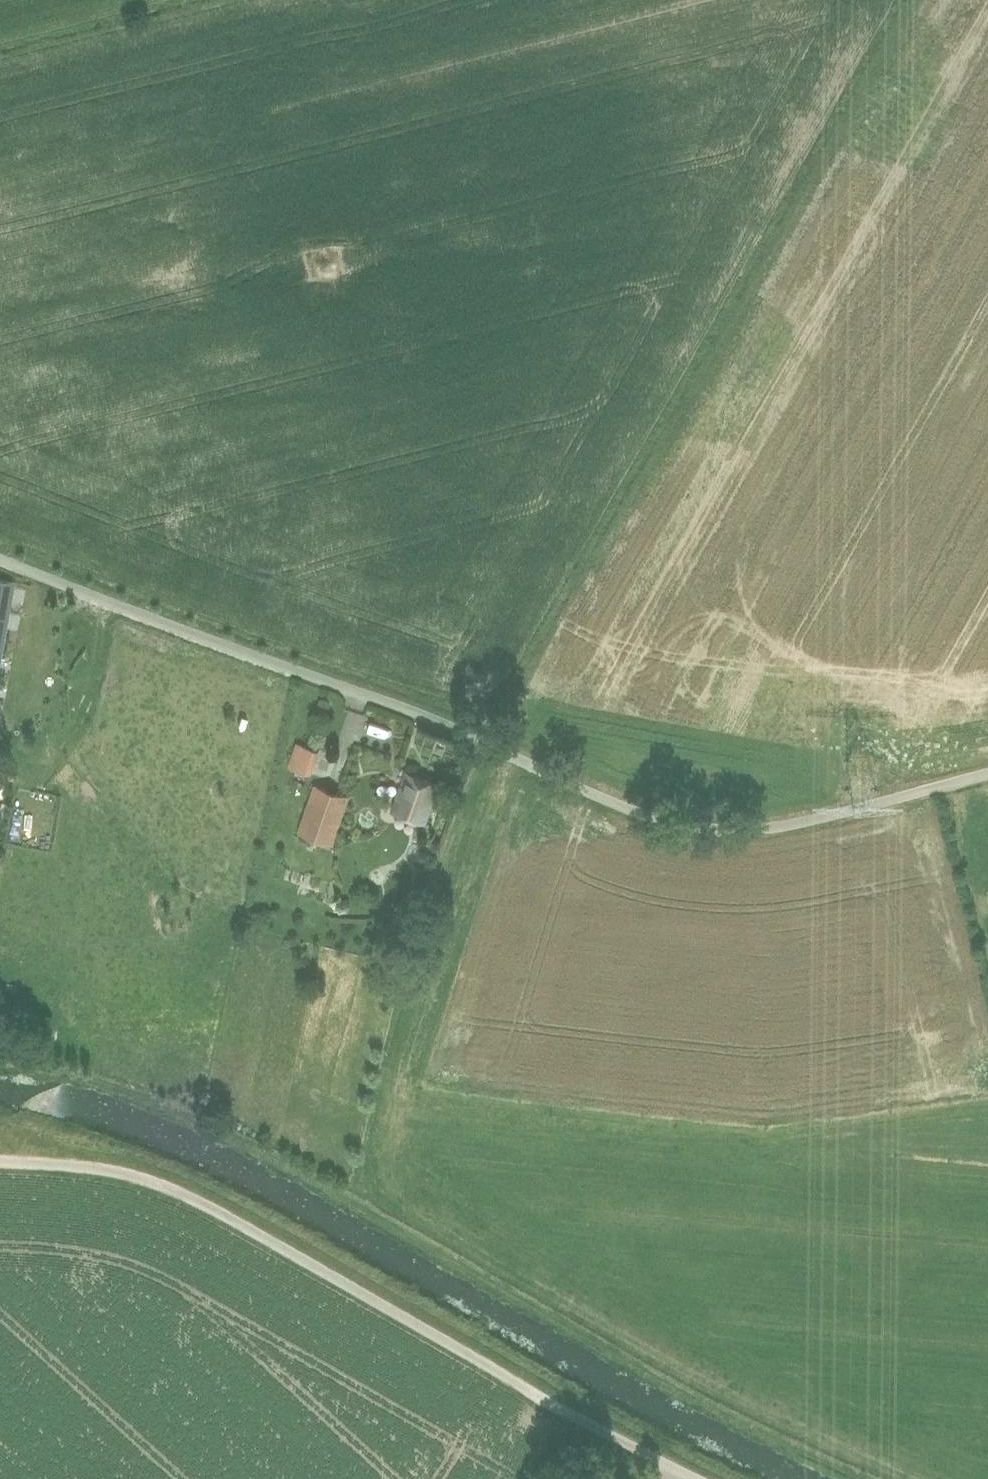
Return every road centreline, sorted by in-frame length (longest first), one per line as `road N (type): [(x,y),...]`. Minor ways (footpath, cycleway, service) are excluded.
road 1 (unclassified): [(987,774),(779,826),(683,824),(628,809),(431,719),(0,559)]
road 2 (unclassified): [(696,1478),(187,1195),(102,1170),(0,1161)]

